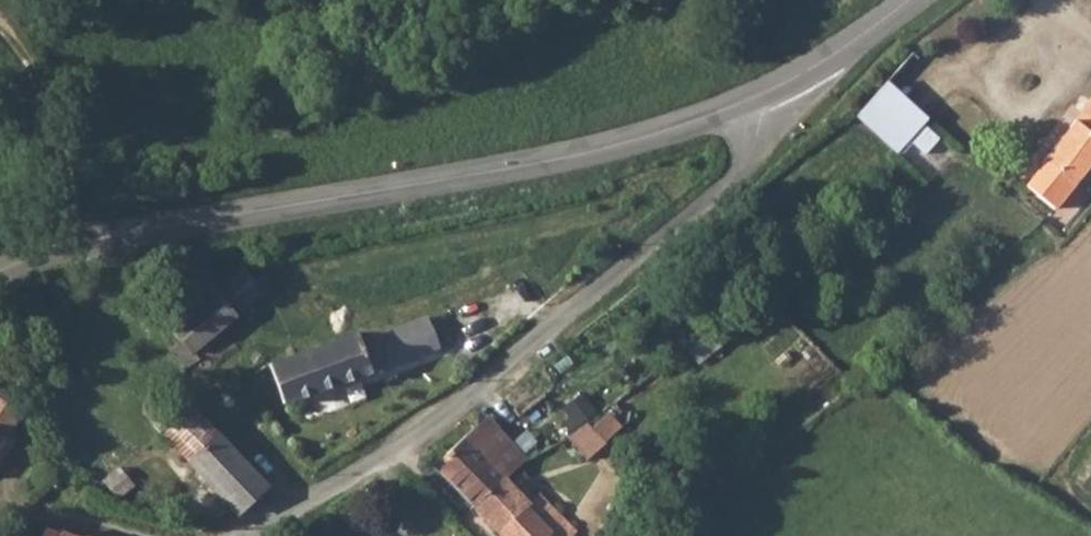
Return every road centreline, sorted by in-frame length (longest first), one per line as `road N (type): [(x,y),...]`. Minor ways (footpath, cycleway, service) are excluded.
road 1 (tertiary): [(765,95),(550,161),(152,226),(0,270)]
road 2 (unclassified): [(257,535),(482,381),(680,223),(749,161),(768,120),(765,95)]
road 3 (tertiary): [(911,0),(765,95)]

